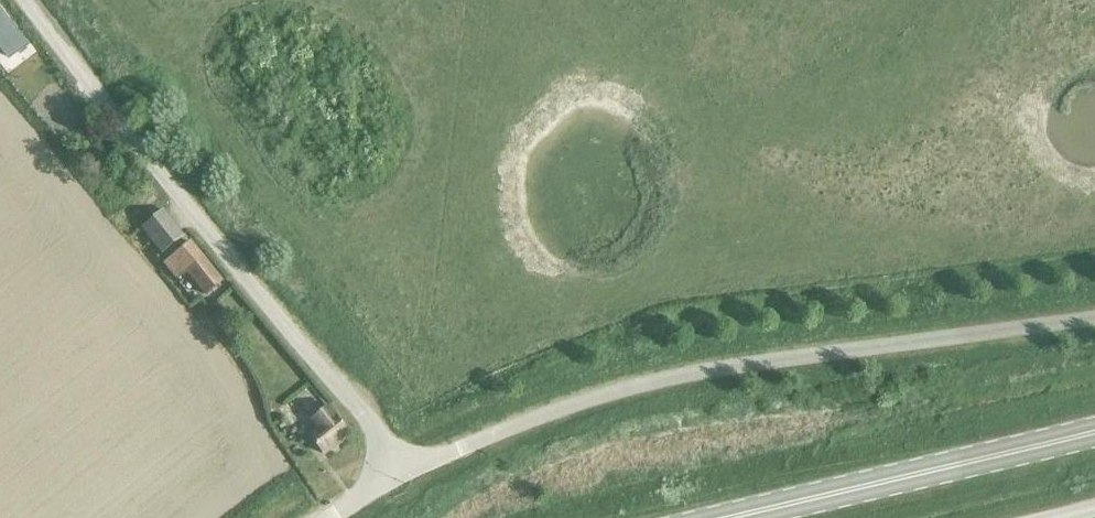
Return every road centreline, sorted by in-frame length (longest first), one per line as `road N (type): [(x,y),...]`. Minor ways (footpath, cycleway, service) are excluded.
road 1 (unclassified): [(398,473),(622,390),(1094,318)]
road 2 (unclassified): [(398,473),(25,0)]
road 3 (secondary): [(751,517),(1094,438)]

